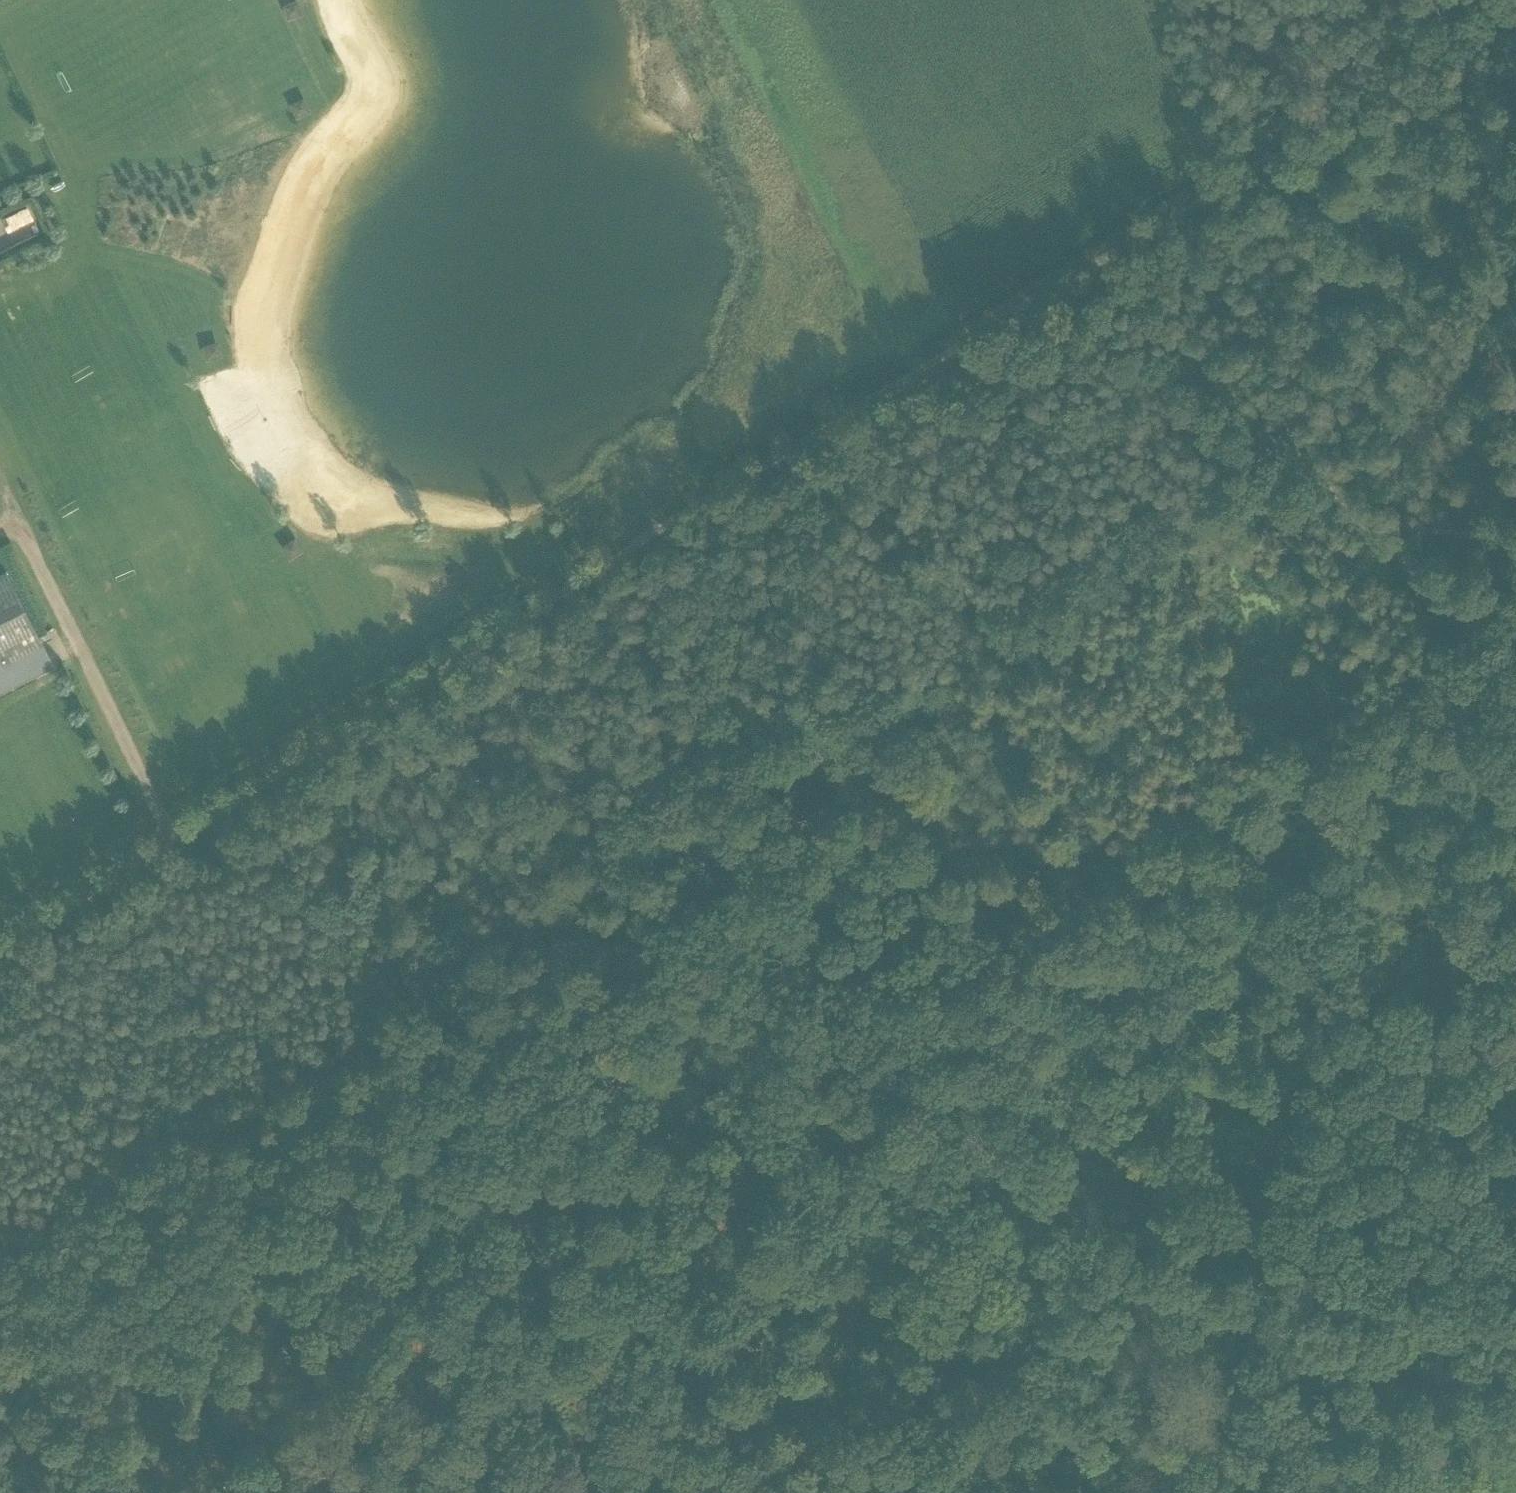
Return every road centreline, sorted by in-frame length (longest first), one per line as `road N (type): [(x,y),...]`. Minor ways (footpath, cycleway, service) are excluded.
road 1 (track): [(0,946),(1266,159),(1515,72)]
road 2 (track): [(1515,705),(1458,620),(1342,505),(1273,409),(1111,255)]
road 3 (track): [(1188,0),(1266,159)]

